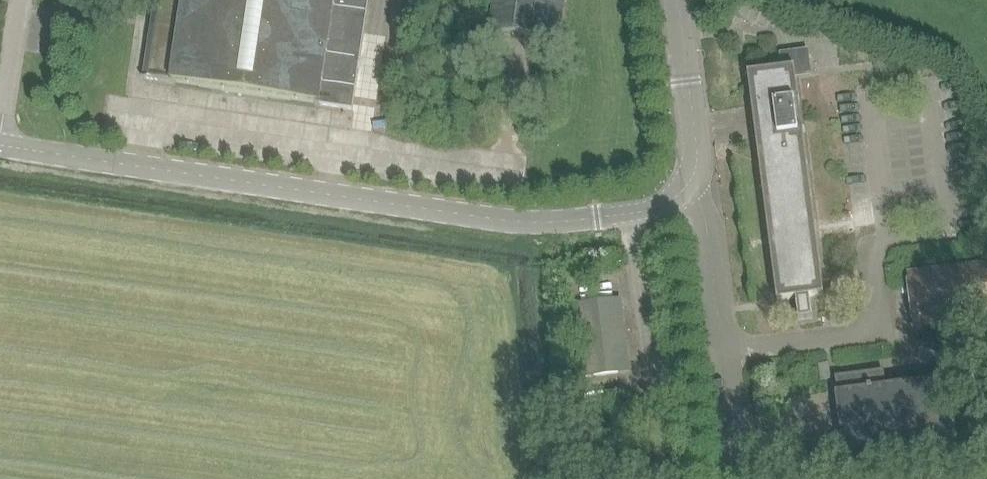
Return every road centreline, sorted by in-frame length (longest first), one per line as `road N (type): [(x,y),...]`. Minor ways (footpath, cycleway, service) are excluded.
road 1 (unclassified): [(0,146),(506,220),(628,214),(671,200),(696,168),(678,0)]

